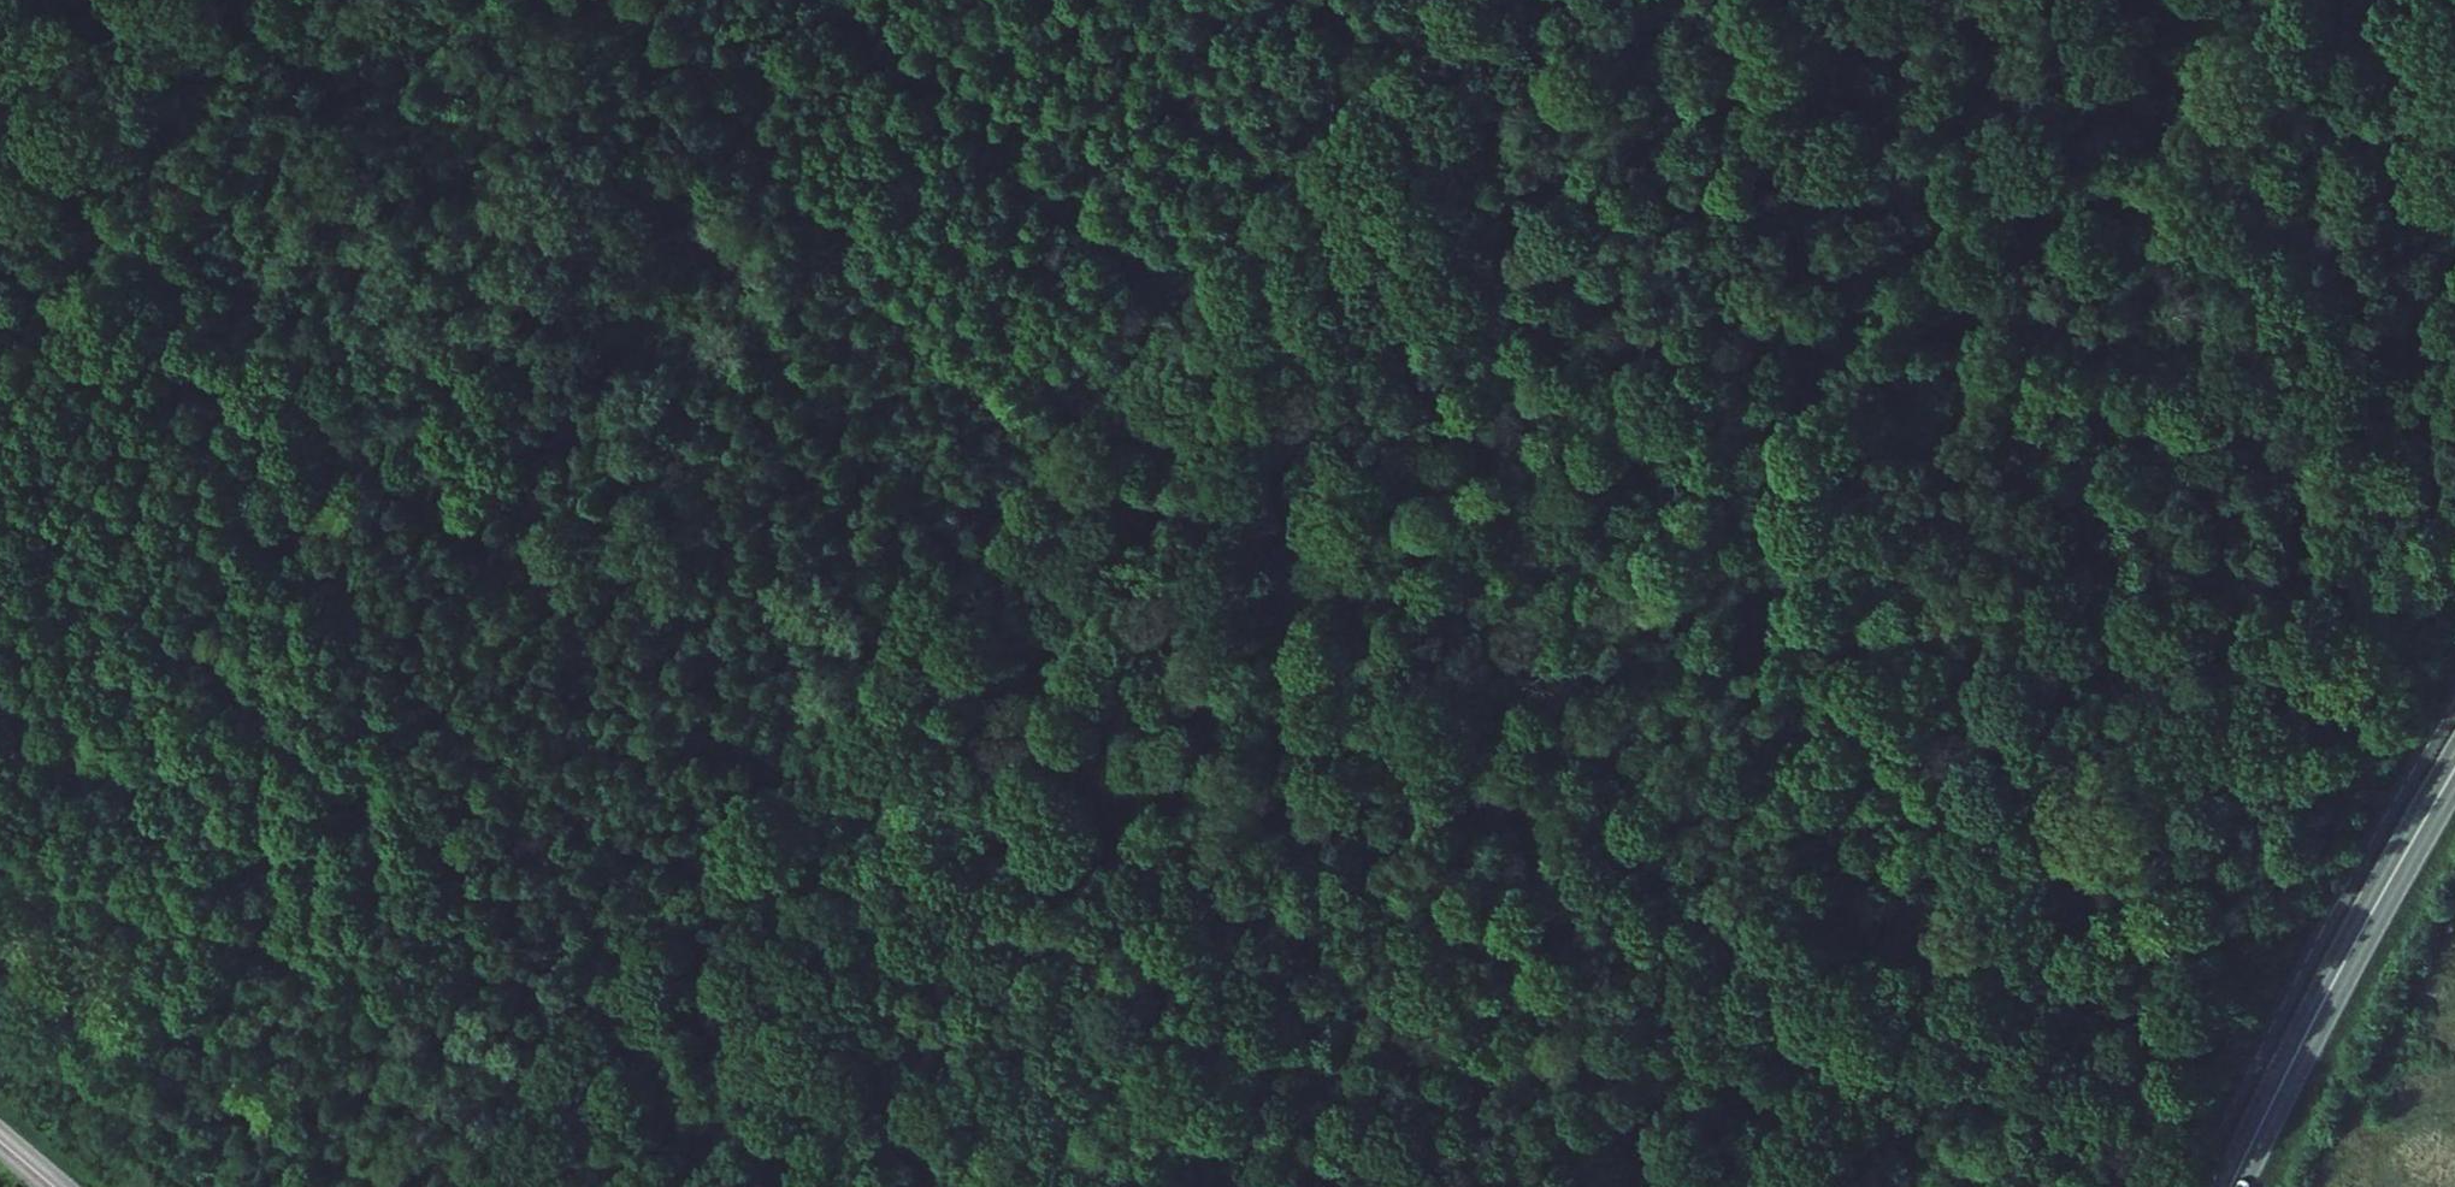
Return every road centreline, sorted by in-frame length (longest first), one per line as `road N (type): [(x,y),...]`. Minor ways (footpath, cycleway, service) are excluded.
road 1 (tertiary): [(2454,767),(2232,1186)]

